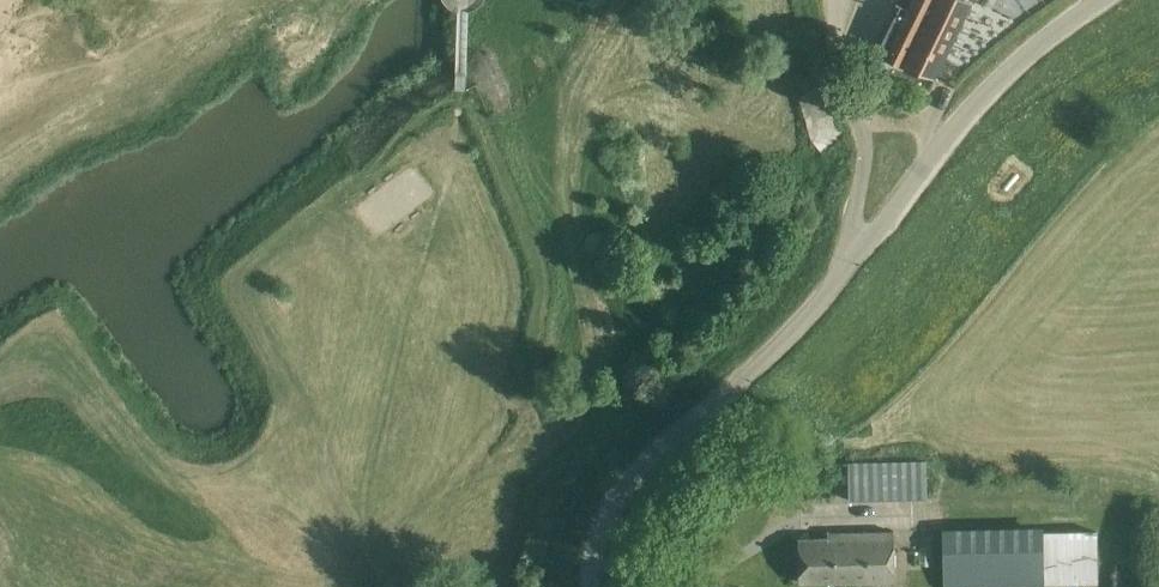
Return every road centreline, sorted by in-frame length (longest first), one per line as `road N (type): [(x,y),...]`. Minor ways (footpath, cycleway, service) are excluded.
road 1 (unclassified): [(591,586),(599,535),(645,465),(774,348),(862,254),(966,114),(1038,45),(1102,0)]

